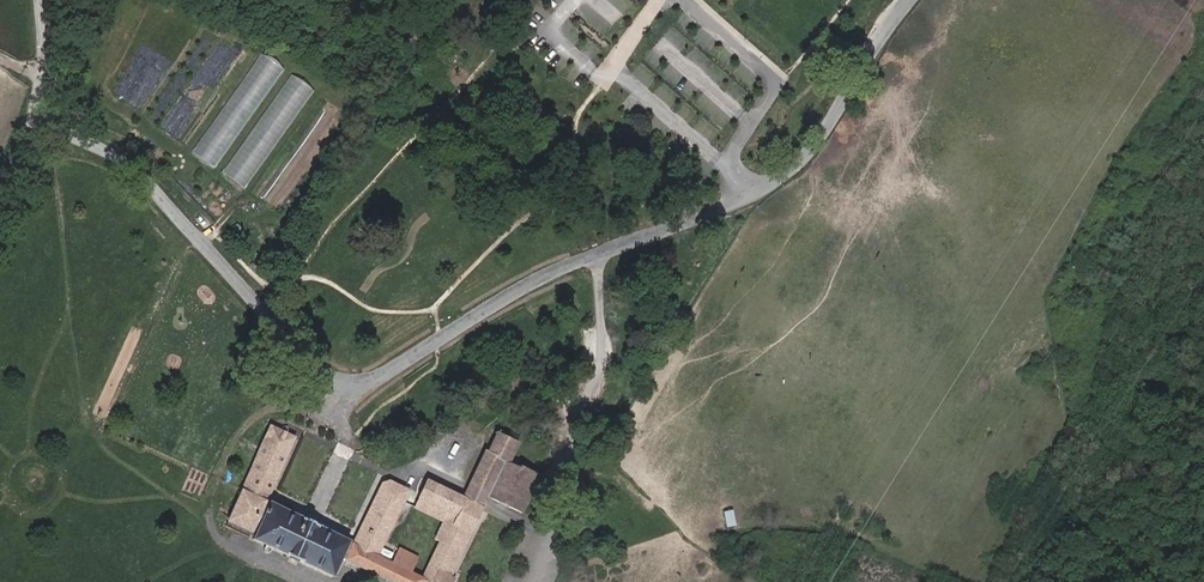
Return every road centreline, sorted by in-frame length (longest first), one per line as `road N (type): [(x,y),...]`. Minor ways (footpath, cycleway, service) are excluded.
road 1 (unclassified): [(600,254),(479,313),(360,388),(310,365),(131,161),(75,137),(49,135),(31,148),(0,210)]
road 2 (unclassified): [(909,0),(803,158),(600,254)]
road 3 (unclassified): [(600,254),(590,404),(568,441),(557,487)]
road 4 (residential): [(725,166),(778,84),(681,0)]
road 5 (residential): [(614,67),(725,166)]

